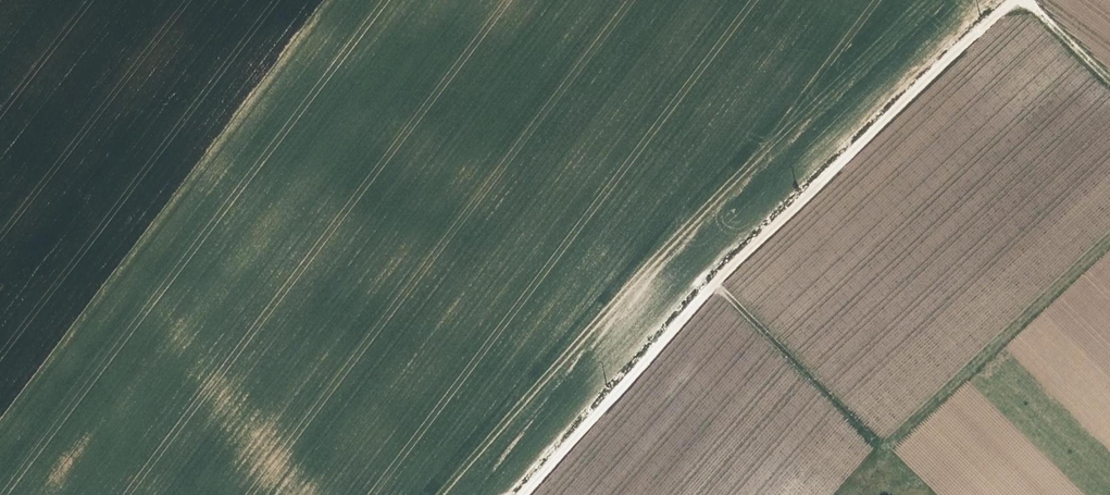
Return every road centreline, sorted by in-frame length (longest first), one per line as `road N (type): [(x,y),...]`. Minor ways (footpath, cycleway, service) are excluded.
road 1 (track): [(1016,0),(711,284),(524,494)]
road 2 (track): [(882,447),(711,284)]

